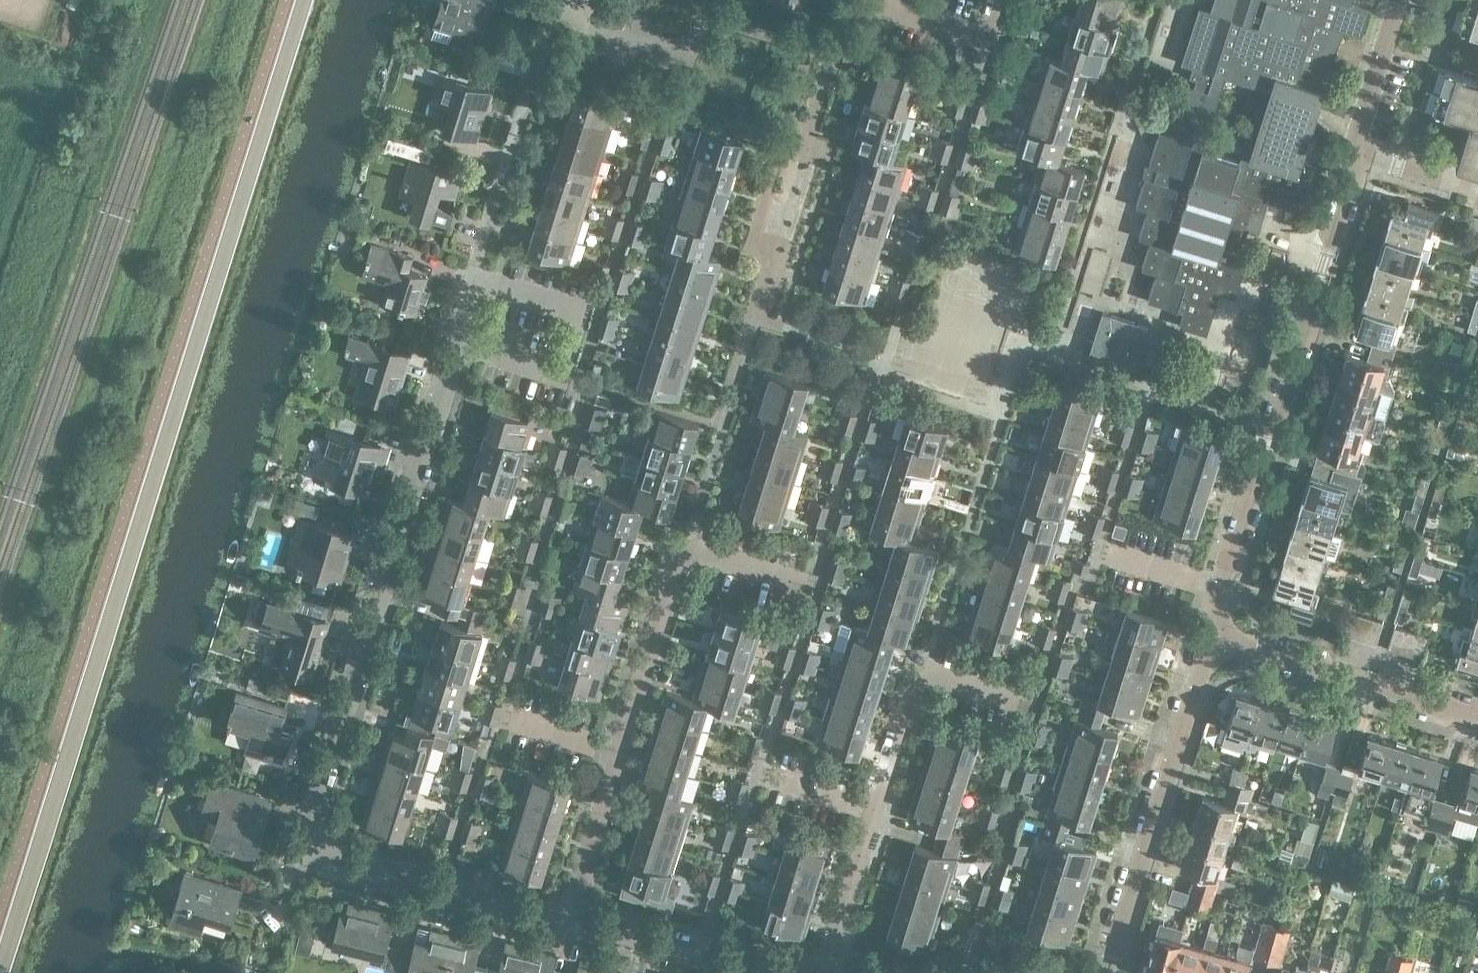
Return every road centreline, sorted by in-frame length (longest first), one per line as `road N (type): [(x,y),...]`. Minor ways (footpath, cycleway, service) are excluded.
road 1 (tertiary): [(0,972),(305,0)]
road 2 (residential): [(568,919),(322,857),(308,839),(313,798),(453,342)]
road 3 (residential): [(1210,636),(1359,153)]
road 4 (residential): [(1107,972),(1210,636)]
road 5 (residential): [(623,751),(688,548),(818,584)]
road 6 (residential): [(453,342),(559,376),(580,305),(473,271)]
road 7 (residential): [(1477,709),(1210,636)]
road 8 (residential): [(878,804),(924,665),(1036,702)]
road 9 (residential): [(789,972),(568,919)]
road 10 (residential): [(568,919),(623,751)]
road 11 (residential): [(829,972),(878,804)]
road 12 (residential): [(871,0),(990,42),(1005,0)]
road 13 (residential): [(1359,153),(1359,129),(1399,0)]
road 14 (residential): [(878,804),(759,768)]
road 15 (residential): [(1477,188),(1359,153)]
road 16 (residential): [(623,751),(505,717)]

